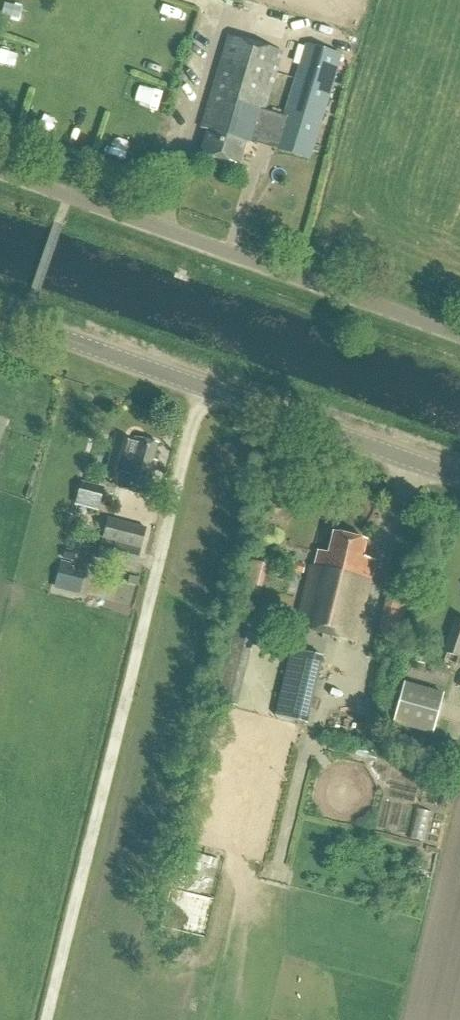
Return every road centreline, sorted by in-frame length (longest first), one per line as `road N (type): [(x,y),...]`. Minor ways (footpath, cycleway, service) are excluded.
road 1 (track): [(206,386),(48,1019)]
road 2 (unclassified): [(459,336),(0,173)]
road 3 (tertiary): [(459,476),(0,314)]

